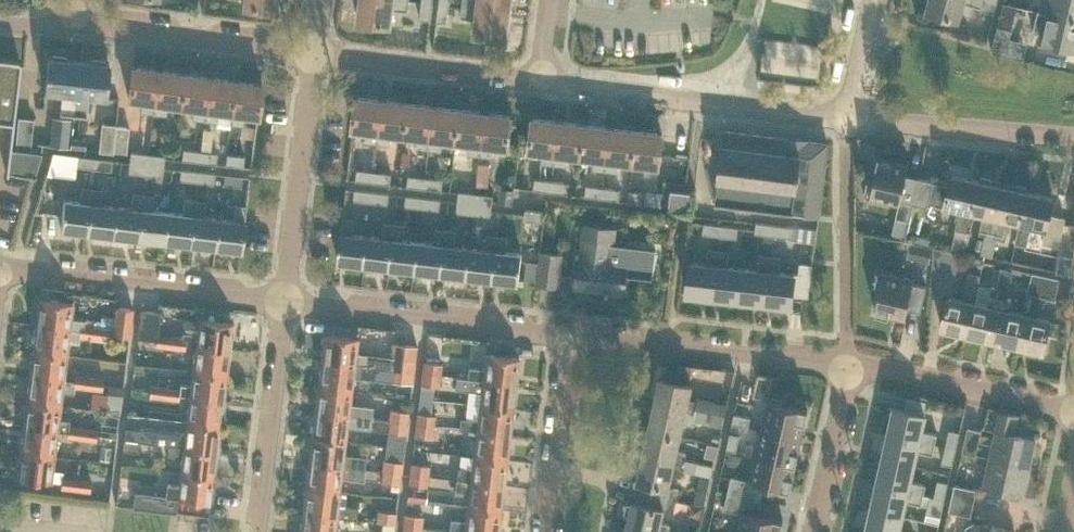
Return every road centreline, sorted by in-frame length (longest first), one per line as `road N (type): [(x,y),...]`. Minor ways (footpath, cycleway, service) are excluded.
road 1 (residential): [(543,82),(850,117)]
road 2 (unclassified): [(850,366),(566,337)]
road 3 (unclassified): [(283,302),(0,265)]
road 4 (unclassified): [(566,337),(283,302)]
road 5 (residential): [(283,302),(316,55)]
road 6 (residential): [(75,23),(316,55)]
road 7 (residential): [(258,531),(283,302)]
road 8 (residential): [(316,55),(543,82)]
road 9 (unclassified): [(1073,411),(850,366)]
road 10 (residential): [(850,117),(1073,136)]
road 11 (residential): [(545,531),(566,337)]
road 12 (residential): [(813,531),(850,366)]
road 13 (residential): [(850,117),(876,0)]

